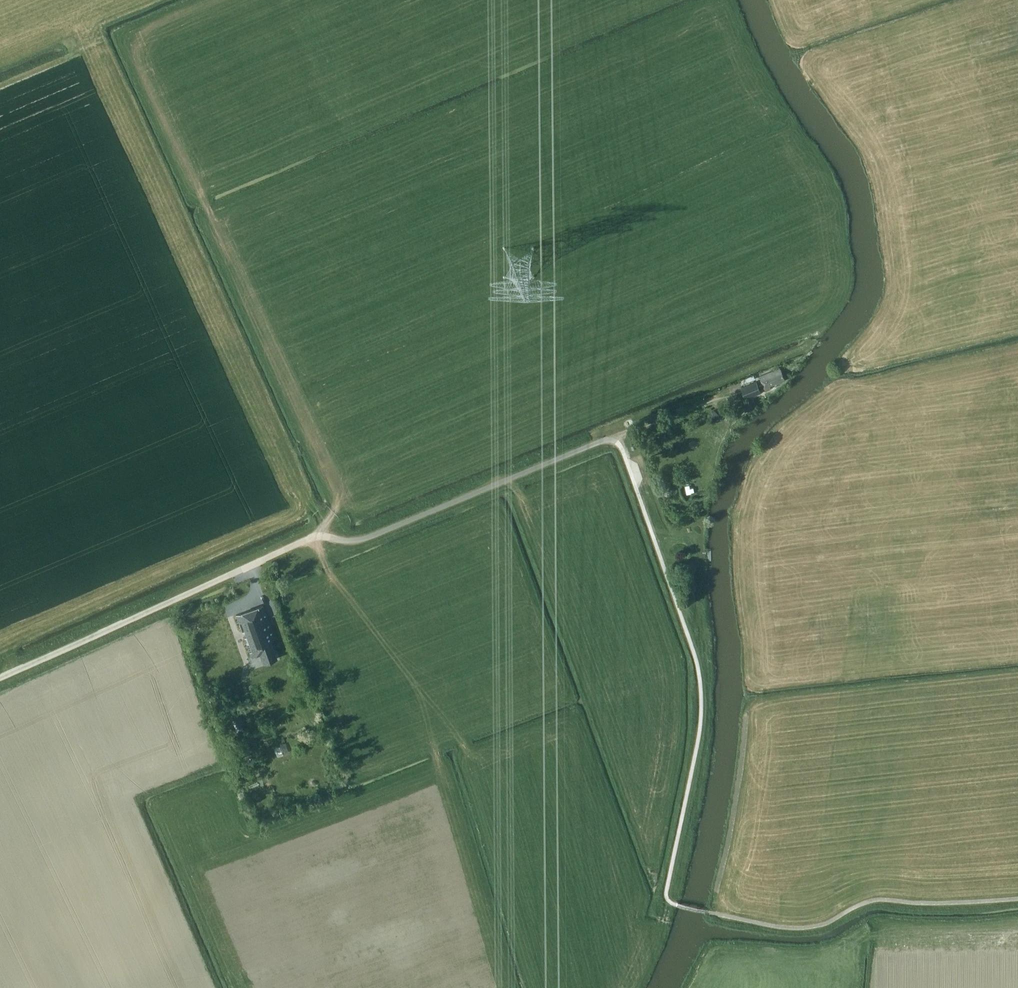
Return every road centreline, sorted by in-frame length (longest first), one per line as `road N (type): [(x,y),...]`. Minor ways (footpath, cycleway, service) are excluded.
road 1 (unclassified): [(0,678),(306,539),(364,539),(603,440),(621,445),(636,485)]

